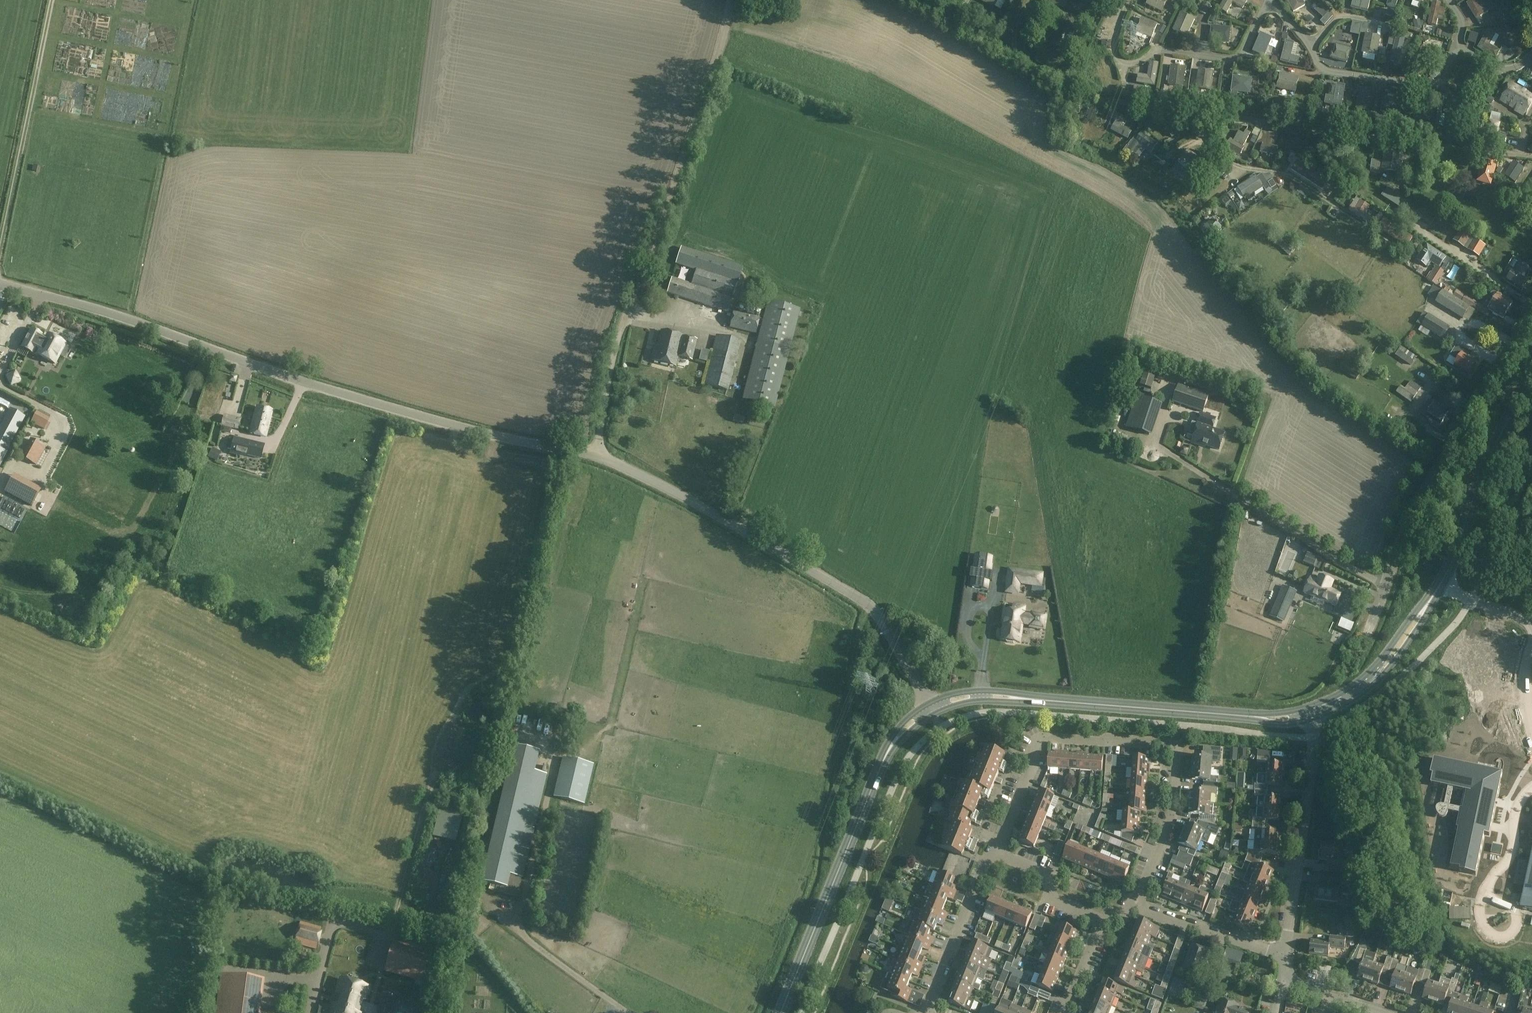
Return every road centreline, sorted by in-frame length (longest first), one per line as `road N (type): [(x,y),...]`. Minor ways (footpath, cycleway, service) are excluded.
road 1 (unclassified): [(0,286),(357,399),(630,471),(872,607),(928,703)]
road 2 (track): [(1531,157),(1130,102),(1066,79),(927,0)]
road 3 (track): [(736,0),(718,72),(622,327),(596,456)]
road 4 (residential): [(1137,907),(1171,825),(1177,744),(1036,744),(994,855)]
road 5 (residential): [(1368,634),(1410,518),(1531,314)]
road 6 (tertiary): [(1313,718),(1386,672),(1459,555),(1474,496)]
road 7 (tertiary): [(1474,496),(1431,585),(1378,664),(1311,706)]
road 8 (track): [(52,0),(0,249)]
road 9 (tertiary): [(875,779),(780,1012)]
road 10 (residential): [(1286,955),(1313,718)]
road 11 (track): [(1204,112),(1206,140),(1224,159),(1297,179),(1369,226)]
road 12 (tertiary): [(1247,716),(1051,700)]
road 13 (residential): [(927,1012),(994,855)]
road 14 (residential): [(1286,955),(1137,907)]
road 15 (residential): [(1103,923),(1054,901),(1042,875),(994,855)]
road 16 (tertiary): [(1531,379),(1474,496)]
road 17 (tertiary): [(1051,700),(982,690),(928,703)]

